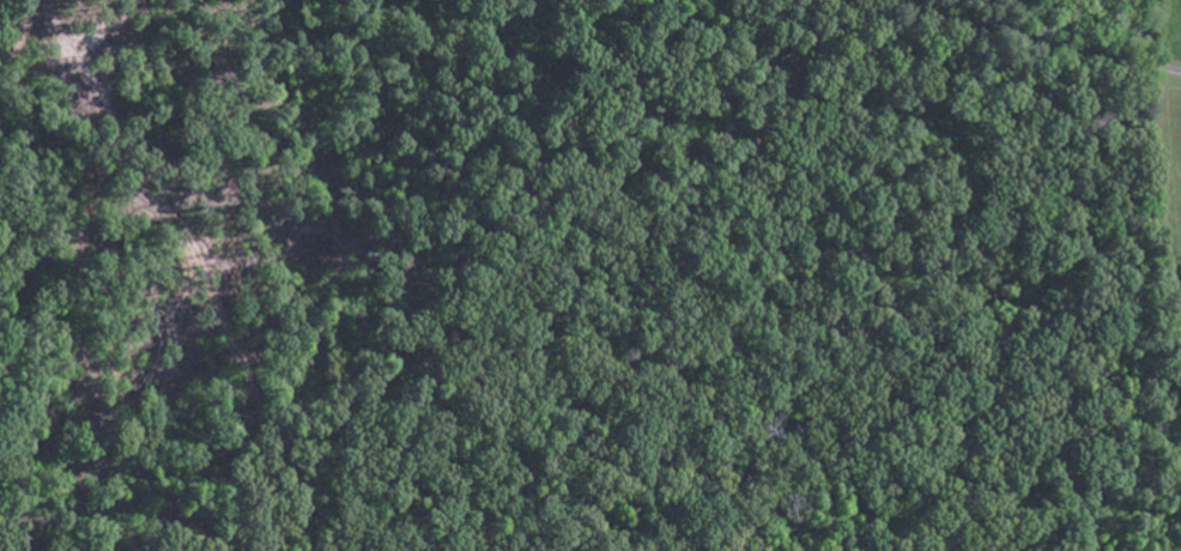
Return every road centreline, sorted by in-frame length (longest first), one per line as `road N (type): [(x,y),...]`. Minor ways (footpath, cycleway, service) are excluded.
road 1 (residential): [(1180,72),(965,26),(893,0)]

